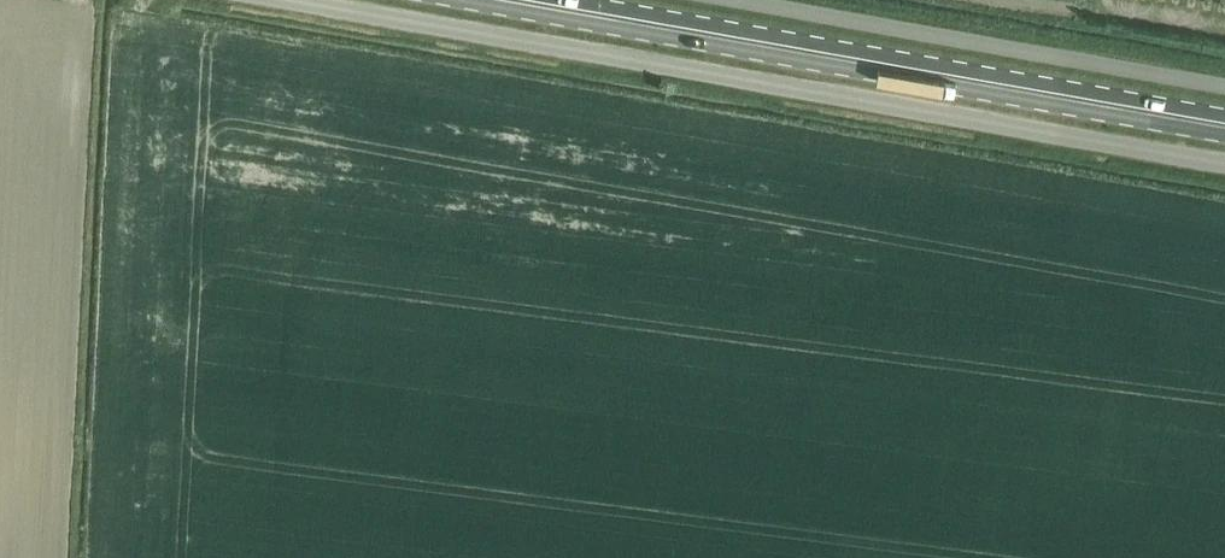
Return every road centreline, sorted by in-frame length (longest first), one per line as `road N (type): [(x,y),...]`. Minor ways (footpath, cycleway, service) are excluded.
road 1 (unclassified): [(1224,170),(259,0)]
road 2 (primary): [(1224,132),(484,0)]
road 3 (unclassified): [(739,0),(1224,86)]

